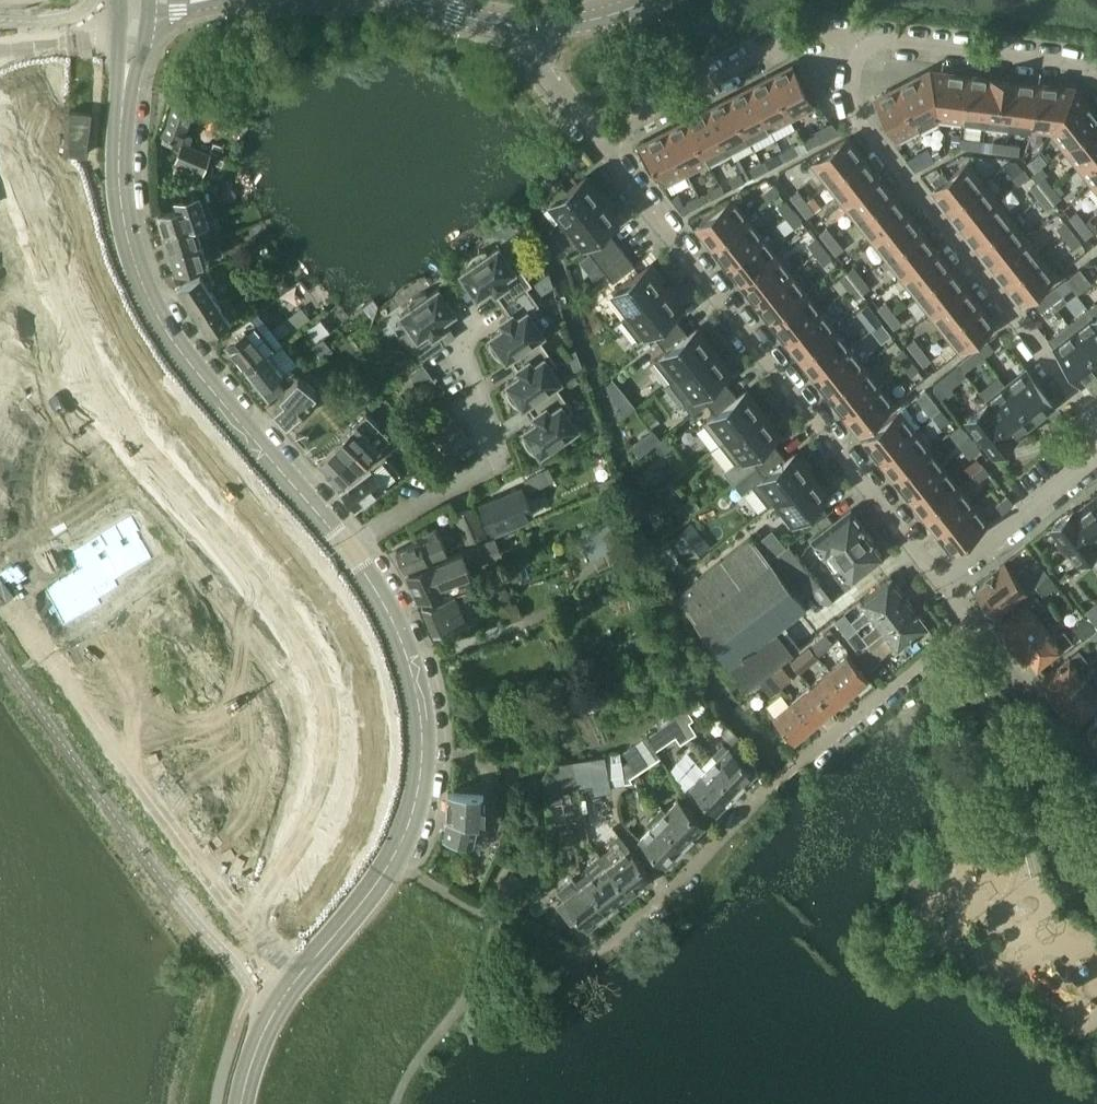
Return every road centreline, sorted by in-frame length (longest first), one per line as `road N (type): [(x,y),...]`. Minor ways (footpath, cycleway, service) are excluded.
road 1 (residential): [(391,860),(561,950),(606,945),(969,619)]
road 2 (residential): [(941,580),(595,142)]
road 3 (tertiary): [(349,547),(189,358),(148,292),(121,200),(124,98)]
road 4 (residential): [(1096,419),(861,126),(851,92),(854,38)]
road 5 (tertiary): [(391,860),(419,789),(417,692),(400,632),(349,547)]
road 6 (residential): [(482,330),(458,349),(499,465),(349,547)]
road 7 (tertiary): [(243,1103),(258,1044),(285,994),(391,860)]
road 8 (residential): [(854,38),(800,32),(595,142)]
road 9 (residential): [(1096,72),(854,38)]
road 10 (residential): [(1096,790),(969,619)]
road 11 (residential): [(941,580),(1096,457)]
road 12 (residential): [(595,142),(542,73),(524,24)]
road 13 (residential): [(0,47),(103,27),(119,1)]
road 14 (tertiary): [(524,24),(602,16),(647,0)]

